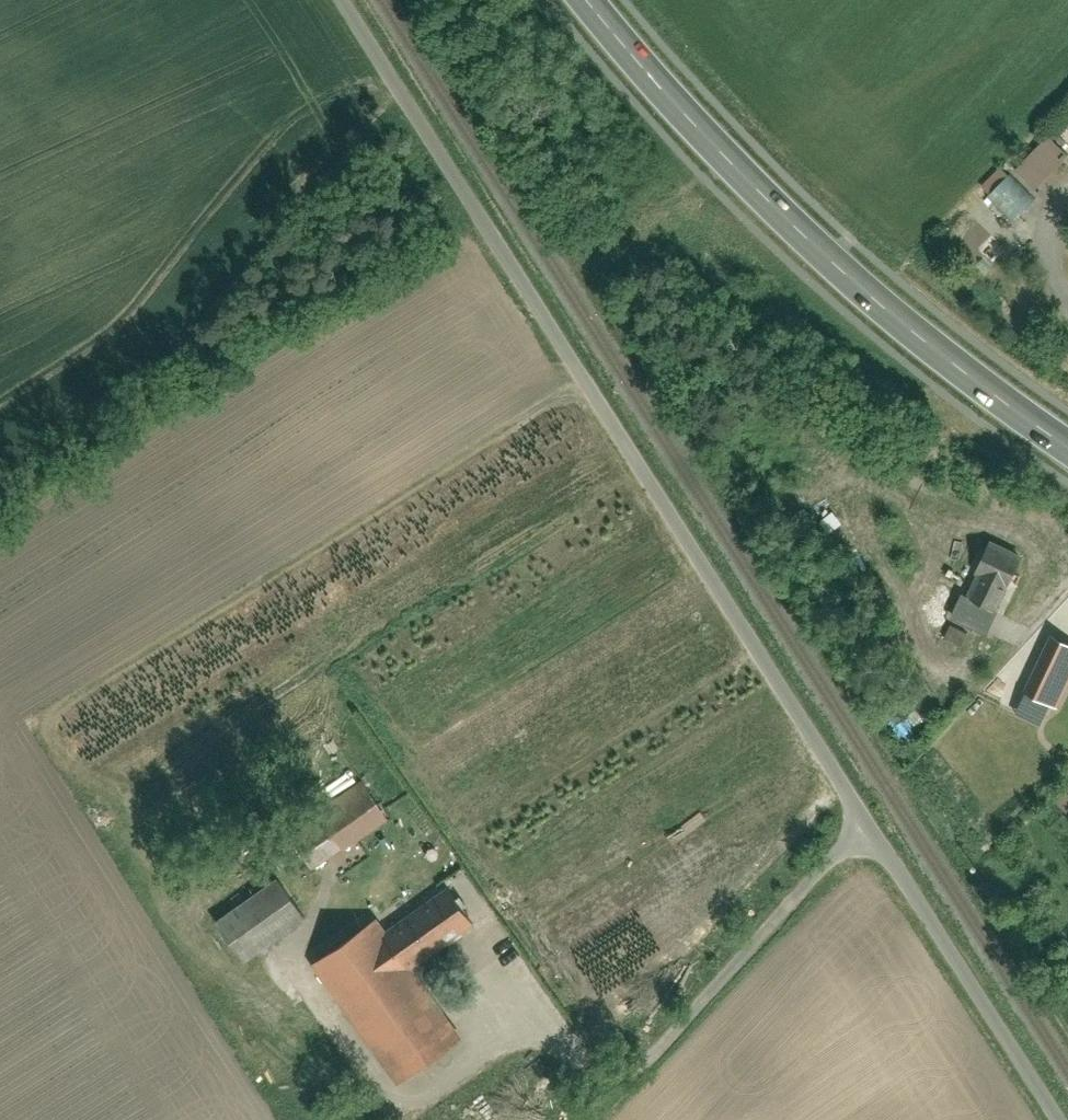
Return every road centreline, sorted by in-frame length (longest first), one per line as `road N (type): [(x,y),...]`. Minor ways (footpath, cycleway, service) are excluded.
road 1 (residential): [(338,0),(869,823)]
road 2 (track): [(129,874),(41,719),(583,380)]
road 3 (primary): [(588,0),(781,209),(940,348),(1067,445)]
road 4 (unclassified): [(869,823),(646,1080),(619,1088),(580,1061)]
road 5 (residential): [(869,823),(1061,1119)]

